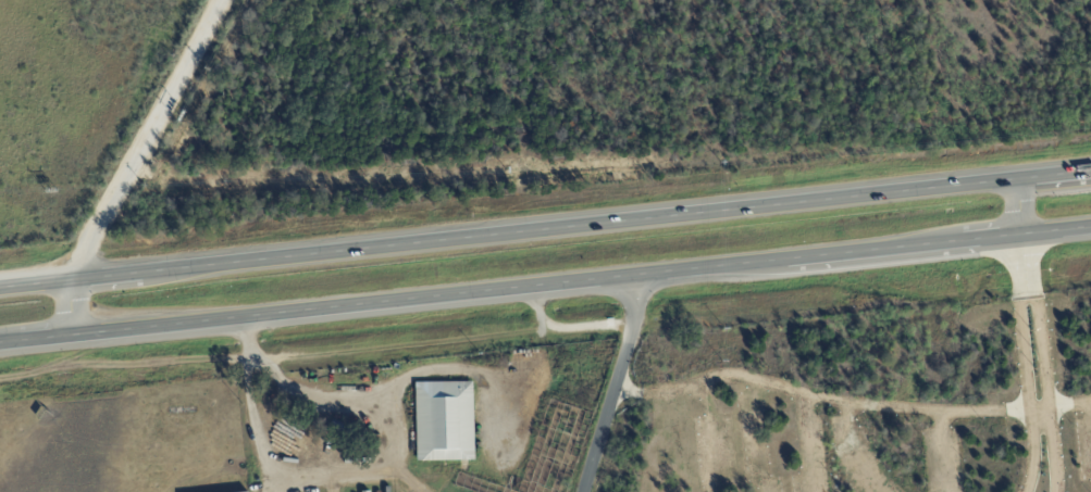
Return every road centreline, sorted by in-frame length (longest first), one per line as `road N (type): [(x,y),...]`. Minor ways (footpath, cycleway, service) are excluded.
road 1 (trunk): [(1090,170),(0,289)]
road 2 (trunk): [(0,345),(1090,228)]
road 3 (residential): [(74,339),(67,270),(215,0)]
road 4 (residential): [(585,491),(647,275)]

